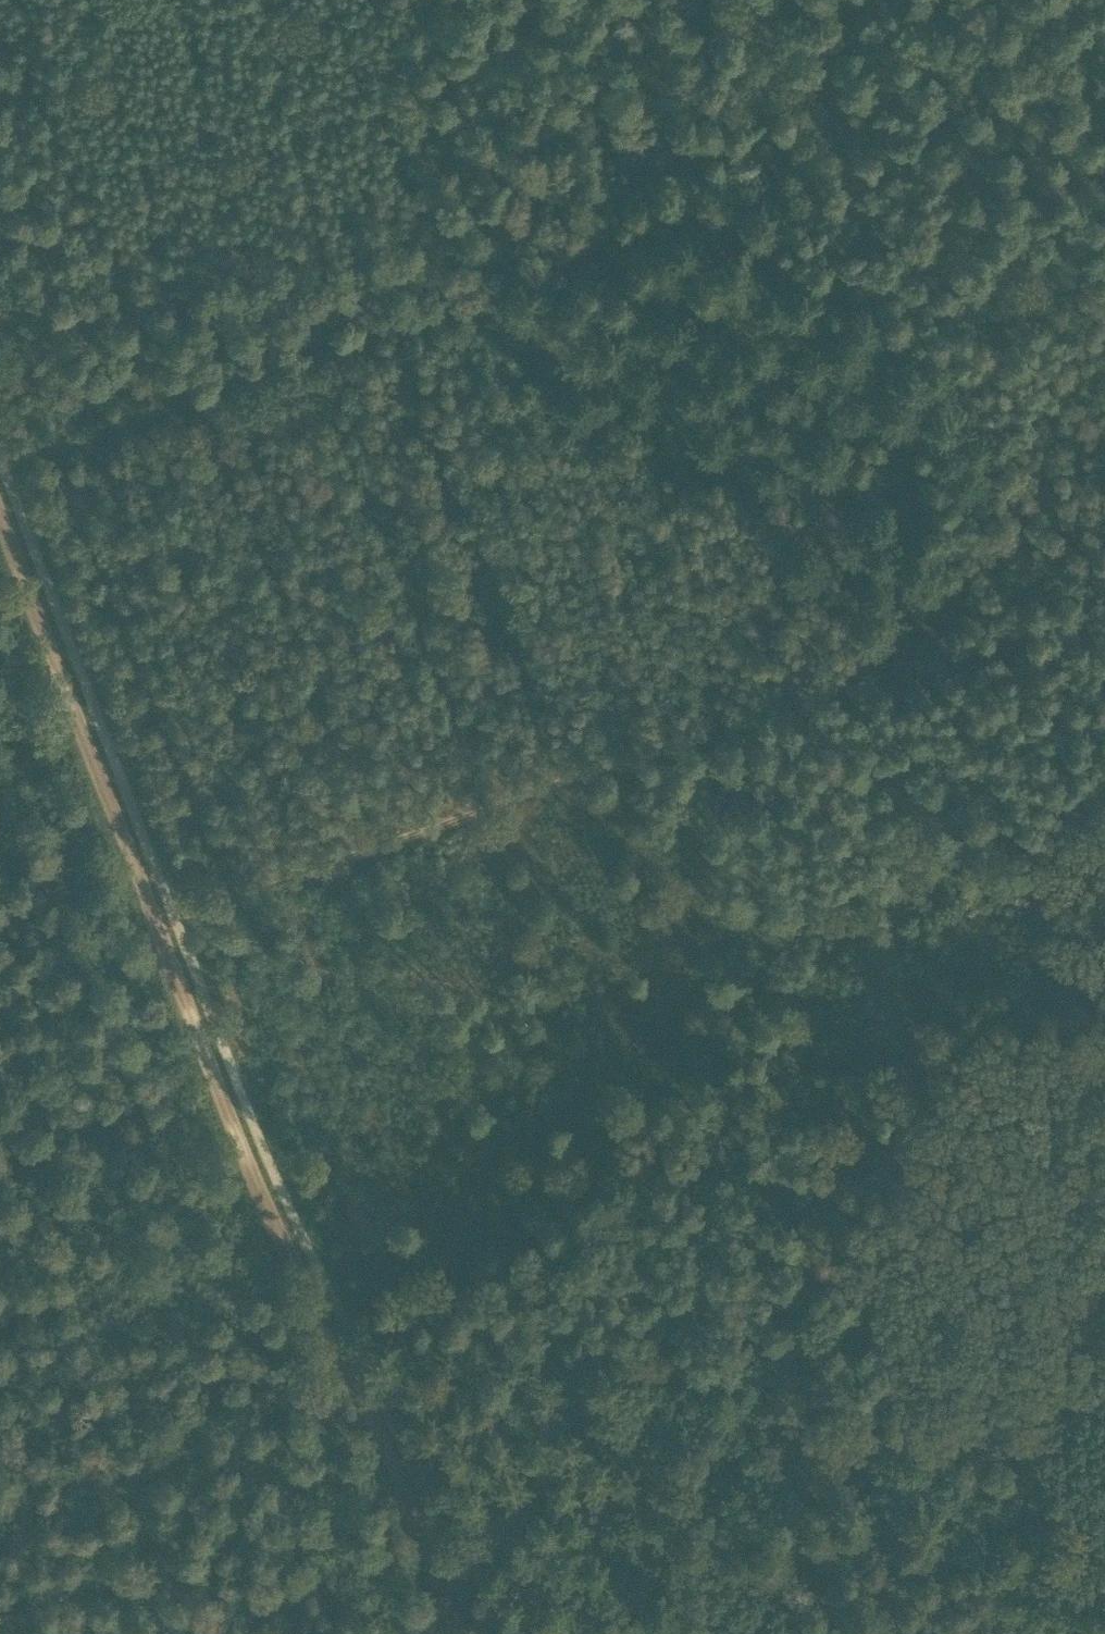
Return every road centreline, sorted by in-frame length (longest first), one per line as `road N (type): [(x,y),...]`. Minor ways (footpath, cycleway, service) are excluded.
road 1 (track): [(158,927),(959,608)]
road 2 (track): [(0,482),(793,175)]
road 3 (track): [(711,0),(793,175),(833,228),(904,285),(933,299),(977,304),(1041,337),(1070,372),(1043,421),(982,481),(964,515),(959,608)]
road 4 (track): [(158,927),(250,1166),(384,1445),(461,1633)]
road 5 (track): [(0,514),(158,927)]
road 6 (track): [(0,1161),(230,1061)]
road 7 (track): [(959,608),(1001,592),(1104,521)]

